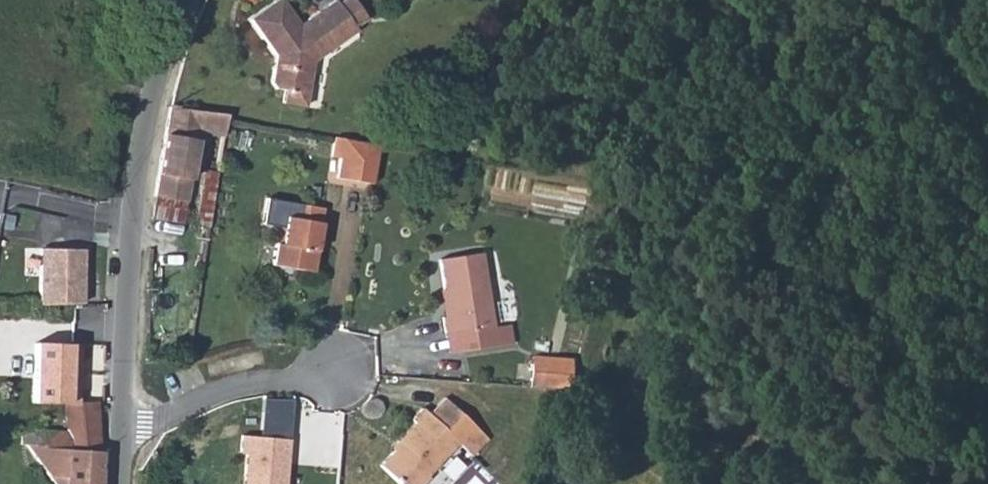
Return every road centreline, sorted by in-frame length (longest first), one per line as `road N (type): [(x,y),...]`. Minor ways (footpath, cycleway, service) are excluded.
road 1 (unclassified): [(122,439),(129,186),(186,0)]
road 2 (residential): [(122,439),(252,386),(333,370)]

